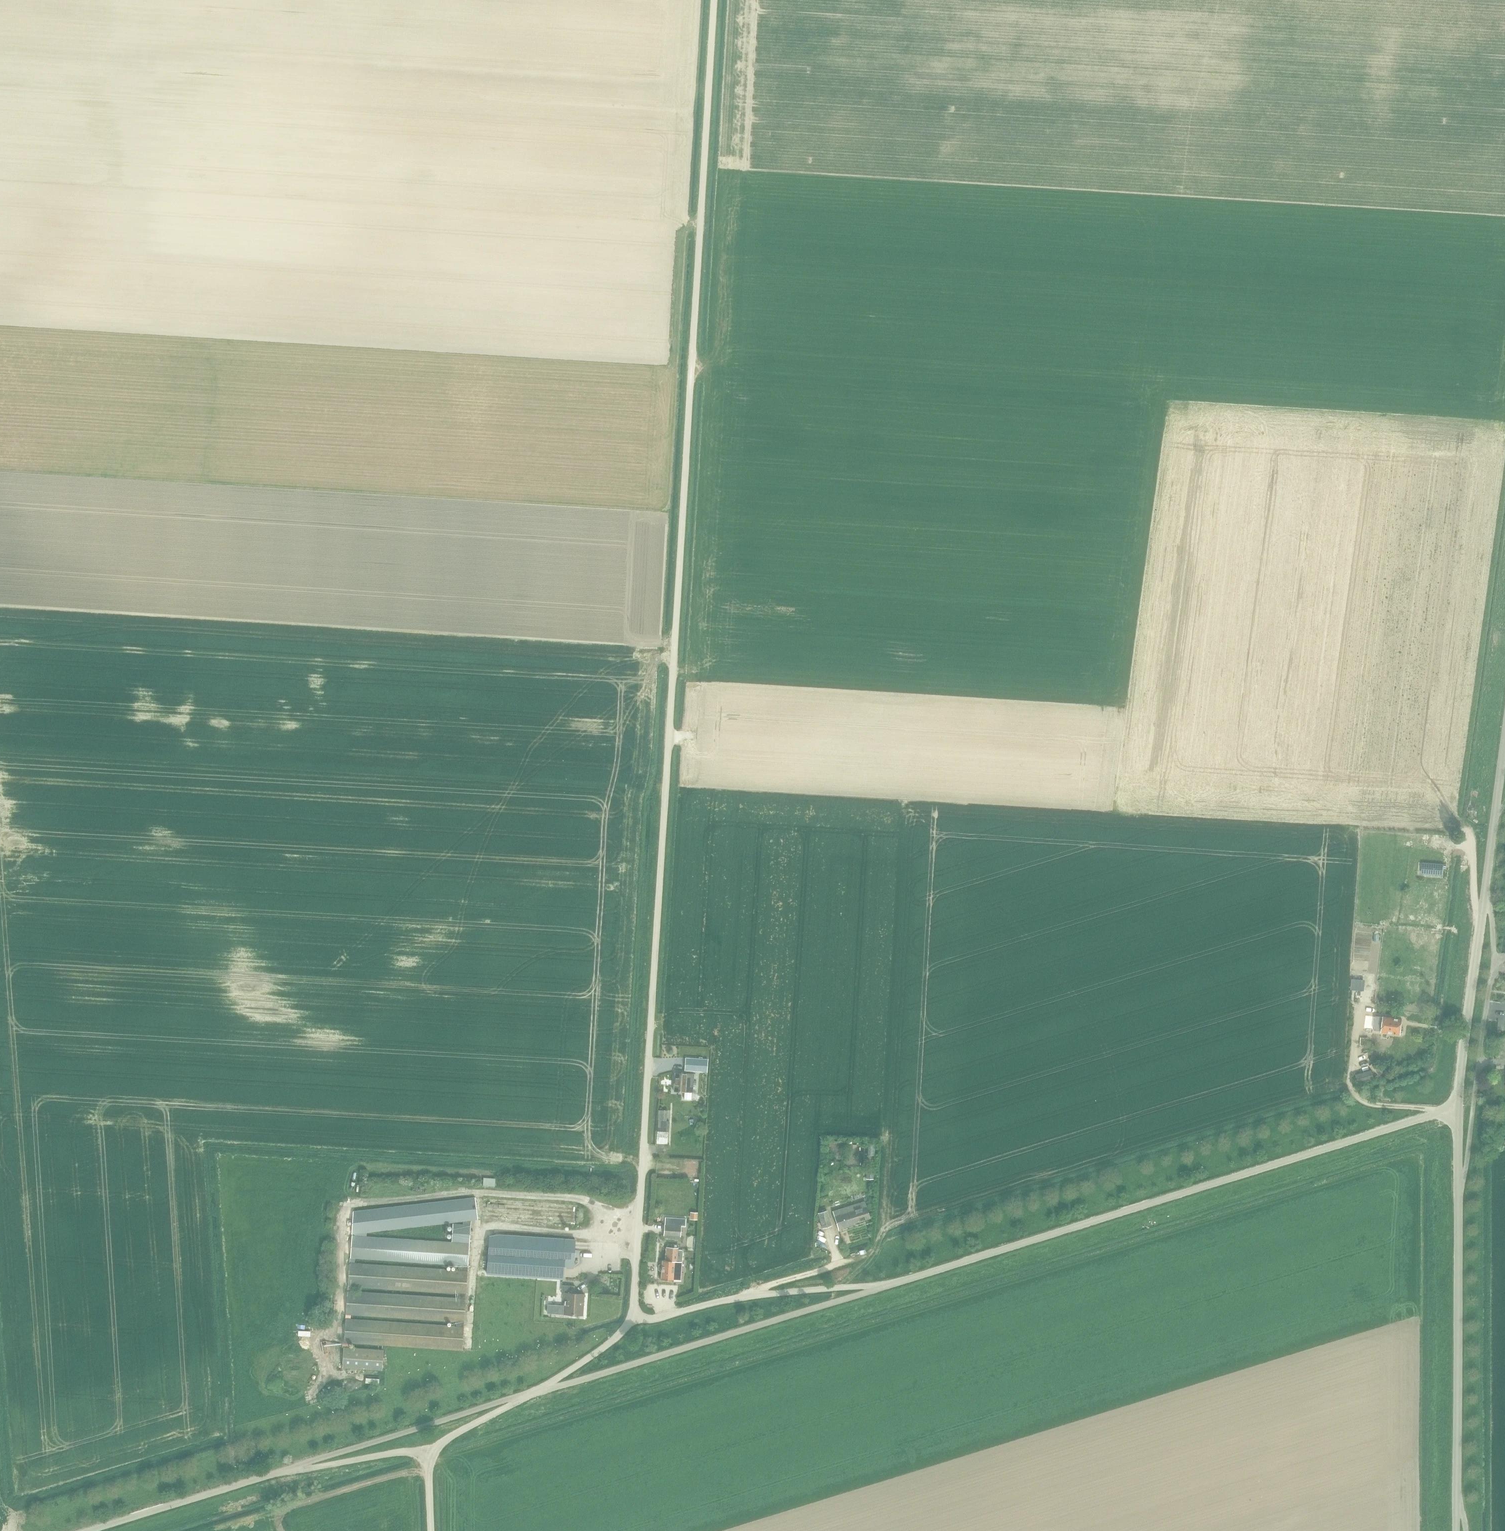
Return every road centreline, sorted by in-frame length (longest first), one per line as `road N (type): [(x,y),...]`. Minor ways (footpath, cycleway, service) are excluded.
road 1 (unclassified): [(635,1315),(707,0)]
road 2 (unclassified): [(881,1285),(1458,1107)]
road 3 (unclassified): [(547,1389),(881,1285)]
road 4 (tertiary): [(1457,1530),(1458,1194)]
road 5 (unclassified): [(1458,1194),(1495,966),(1484,892)]
road 6 (unclassified): [(284,1469),(520,1397)]
road 7 (tertiary): [(1458,1107),(1484,892)]
road 8 (unclassified): [(86,1530),(284,1469)]
road 9 (unclassified): [(881,1285),(728,1299)]
road 10 (tertiary): [(1484,892),(1503,742)]
road 11 (unclassified): [(284,1469),(396,1451),(431,1456)]
road 12 (unclassified): [(728,1299),(861,1255)]

